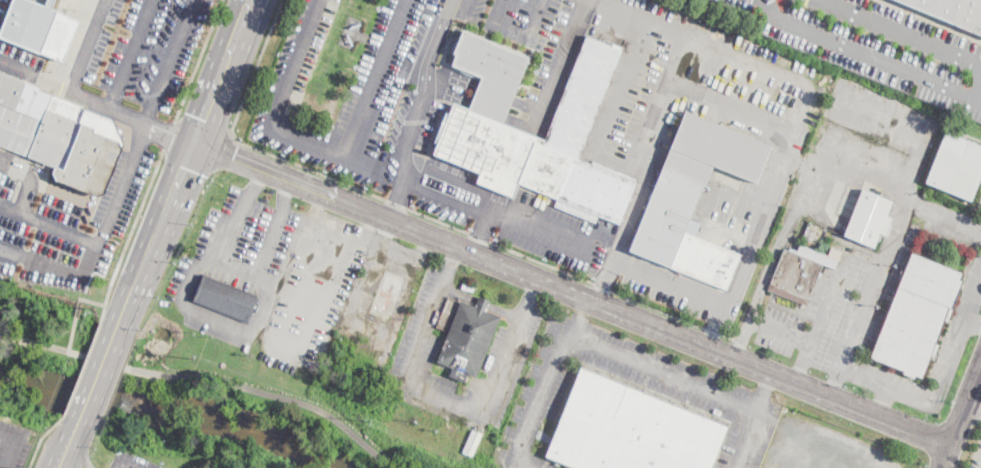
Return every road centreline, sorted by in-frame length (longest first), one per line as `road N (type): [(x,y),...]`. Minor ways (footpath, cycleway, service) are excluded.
road 1 (tertiary): [(194,143),(951,445)]
road 2 (primary): [(254,0),(119,324)]

